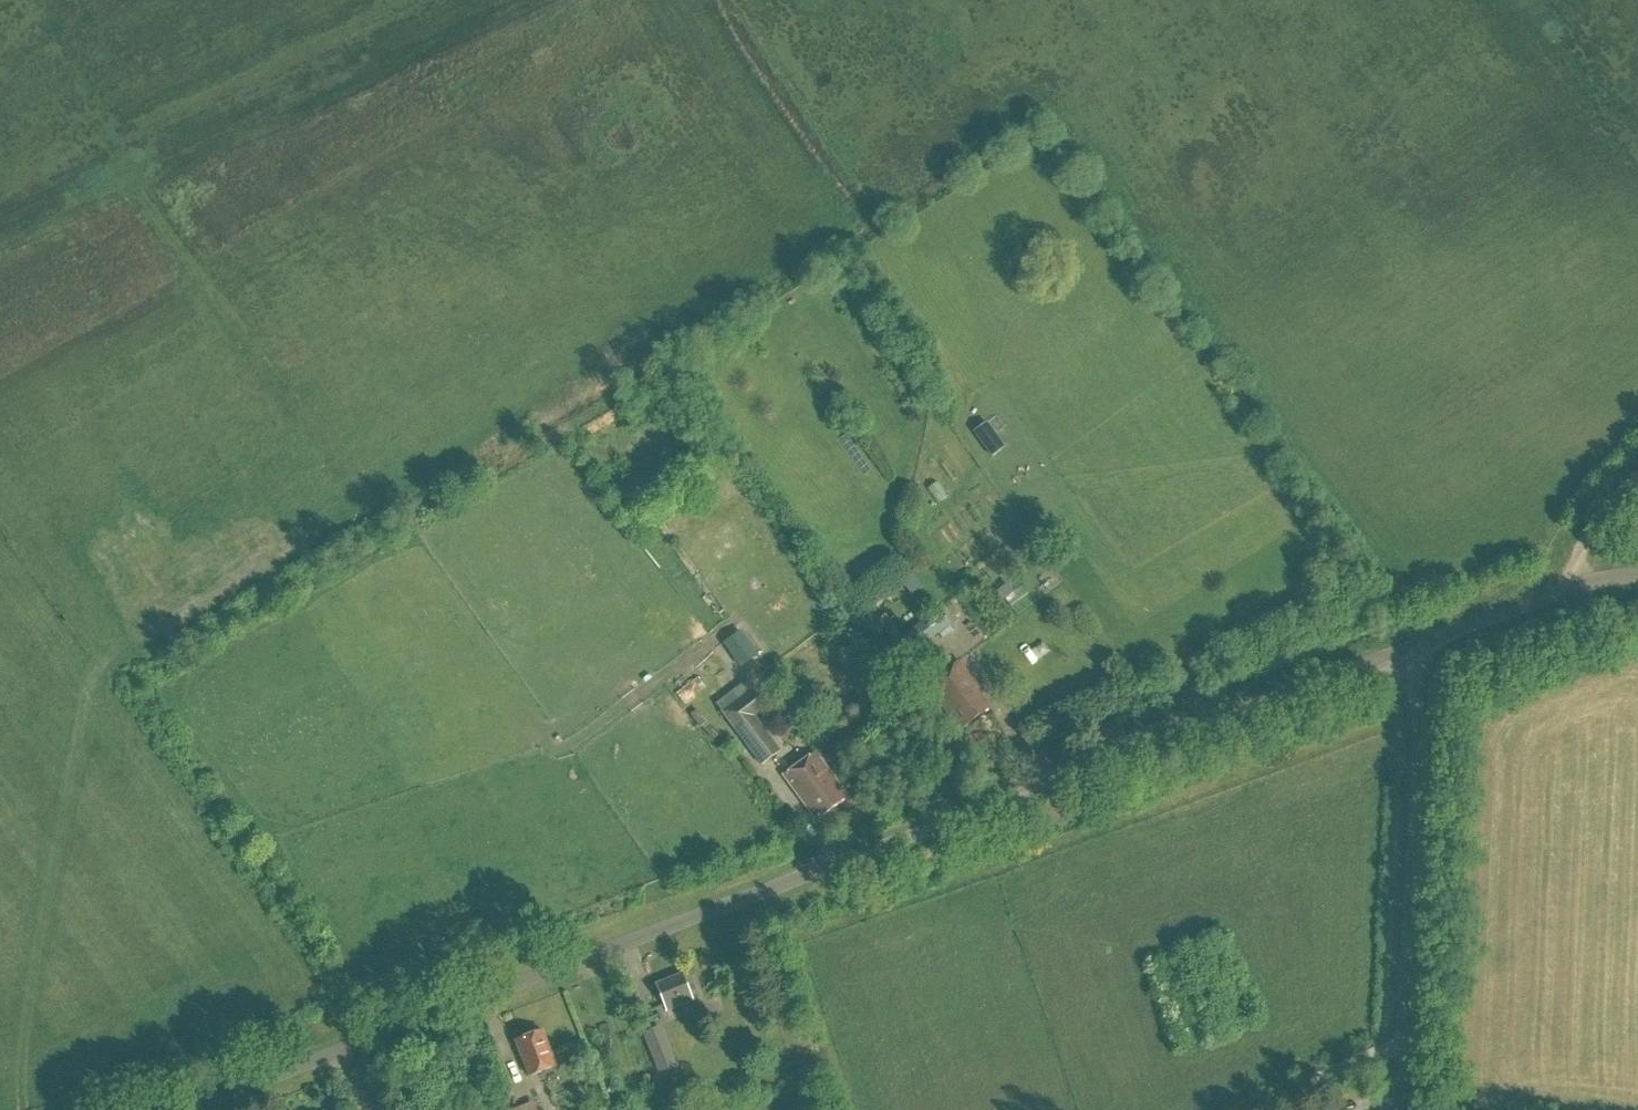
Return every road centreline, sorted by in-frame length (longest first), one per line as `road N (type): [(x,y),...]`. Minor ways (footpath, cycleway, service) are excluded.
road 1 (unclassified): [(188,1109),(1402,653)]
road 2 (unclassified): [(1397,1109),(1418,718),(1402,653)]
road 3 (unclassified): [(1402,653),(1577,586),(1637,575)]
road 4 (track): [(1637,479),(1583,541),(1577,586)]

